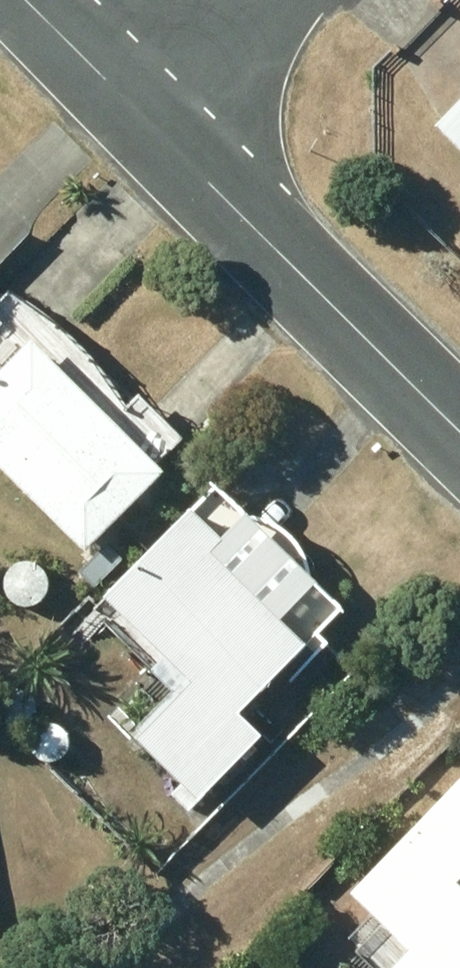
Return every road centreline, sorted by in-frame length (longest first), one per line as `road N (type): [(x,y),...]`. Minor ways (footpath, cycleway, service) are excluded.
road 1 (residential): [(459,379),(157,58)]

